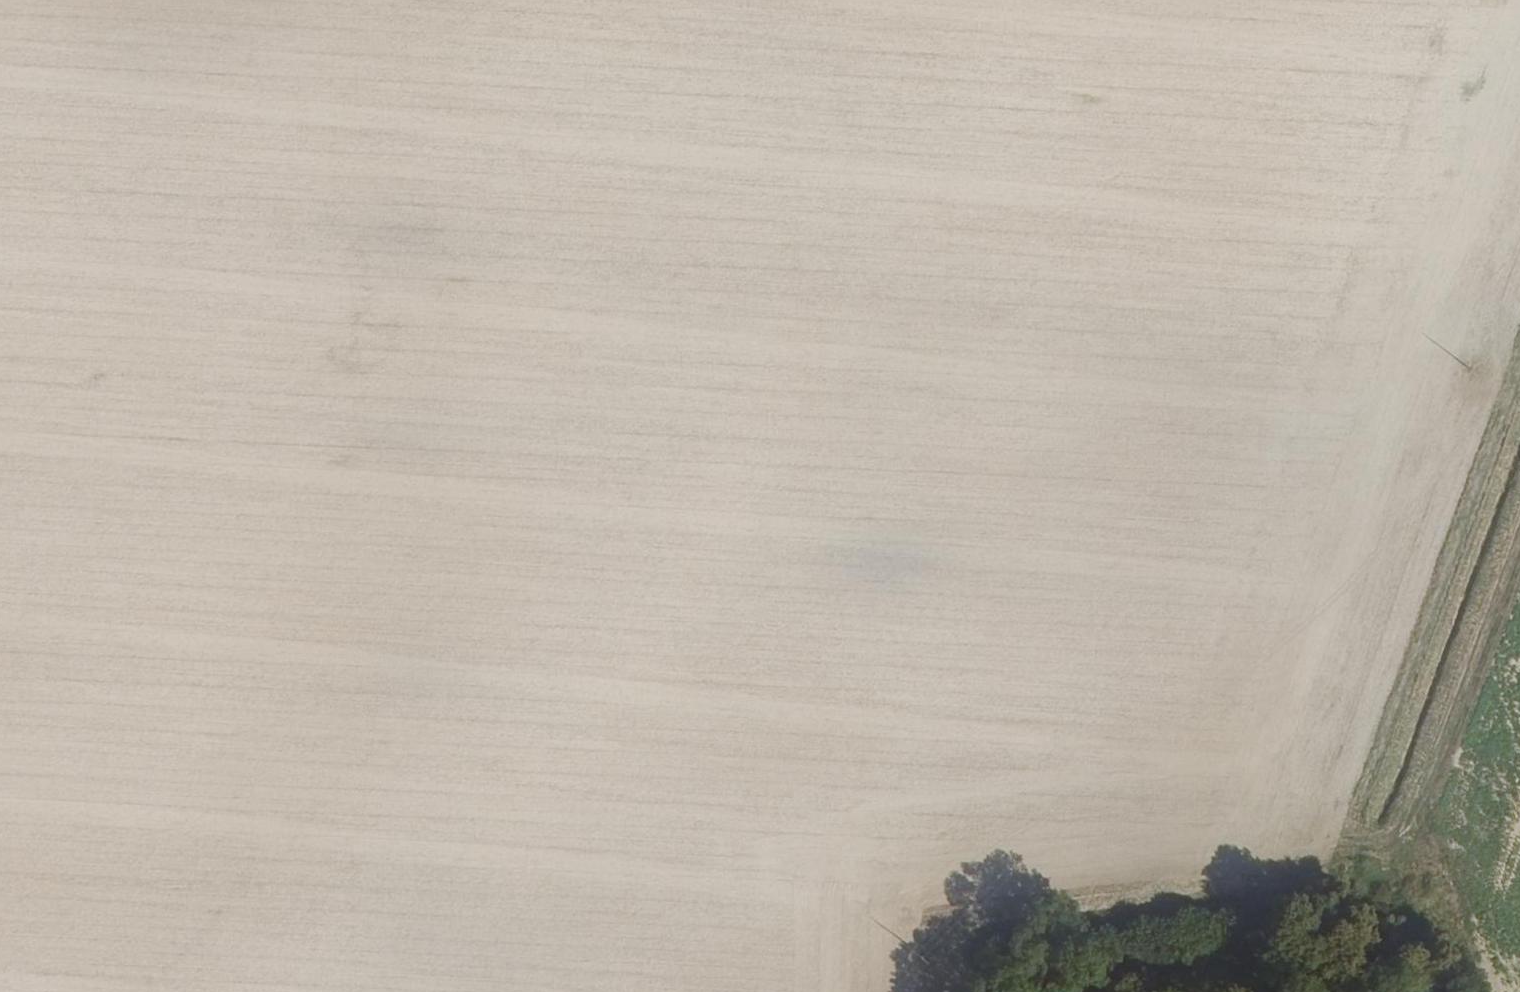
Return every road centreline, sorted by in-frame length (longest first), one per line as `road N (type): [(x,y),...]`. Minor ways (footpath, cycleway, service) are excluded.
road 1 (track): [(1336,834),(1409,847),(1519,531)]

